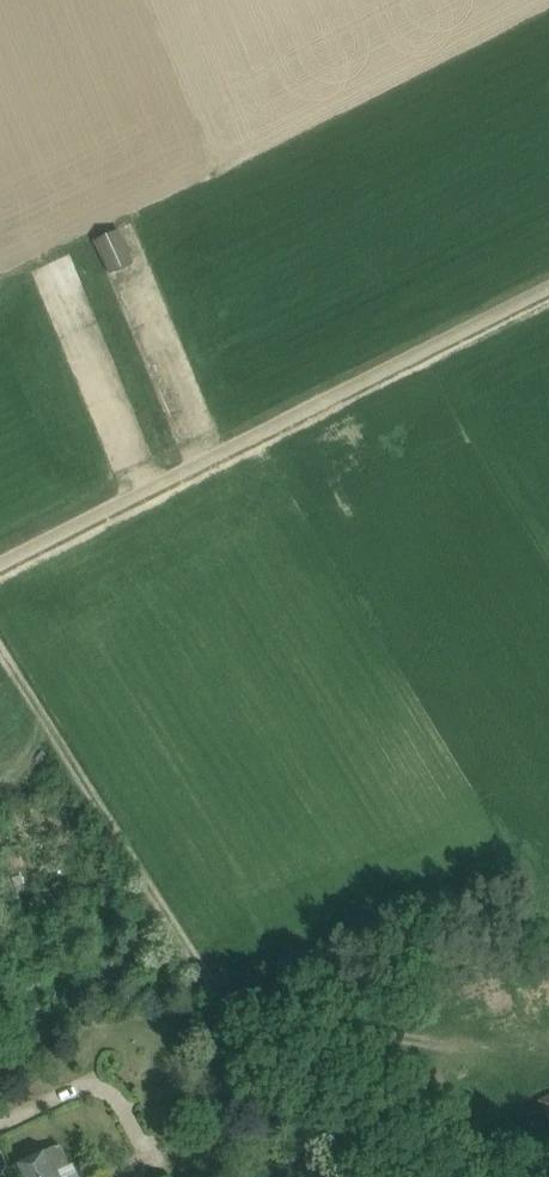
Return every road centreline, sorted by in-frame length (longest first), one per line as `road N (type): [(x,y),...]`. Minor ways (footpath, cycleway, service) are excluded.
road 1 (unclassified): [(0,564),(548,288)]

